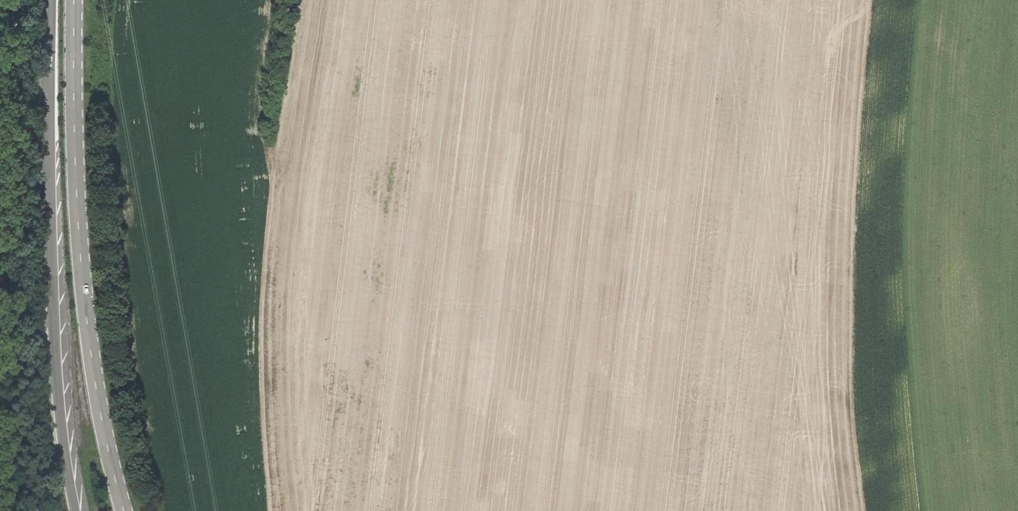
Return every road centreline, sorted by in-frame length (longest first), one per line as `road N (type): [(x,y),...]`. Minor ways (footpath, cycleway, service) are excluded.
road 1 (primary): [(126,510),(89,343),(75,186),(74,0)]
road 2 (primary): [(48,0),(53,310),(76,510)]

